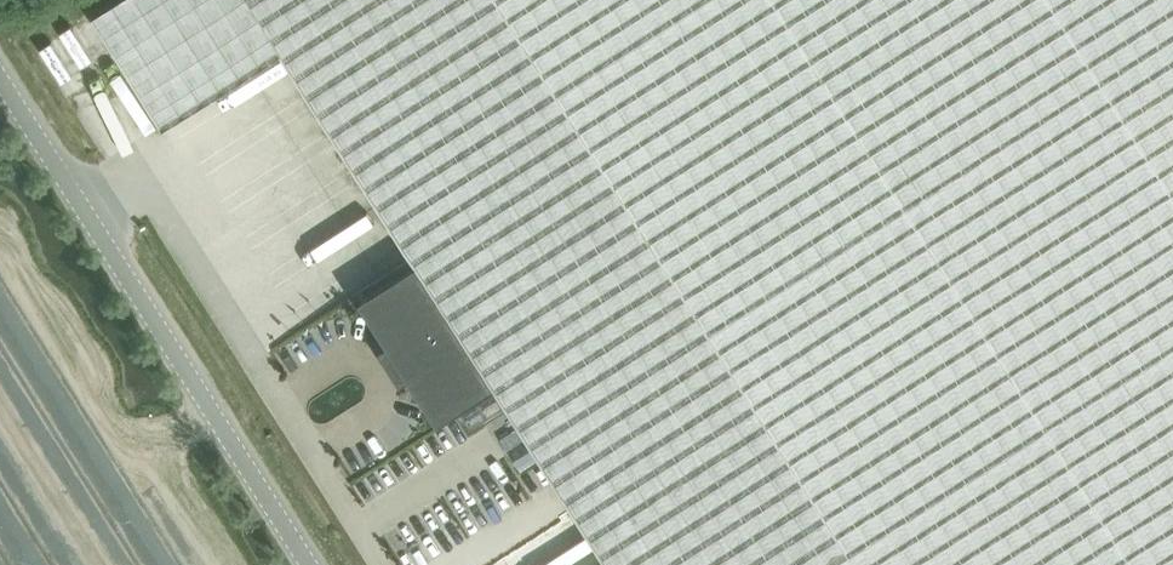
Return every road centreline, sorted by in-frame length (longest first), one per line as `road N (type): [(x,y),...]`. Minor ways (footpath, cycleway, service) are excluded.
road 1 (unclassified): [(308,564),(0,80)]

